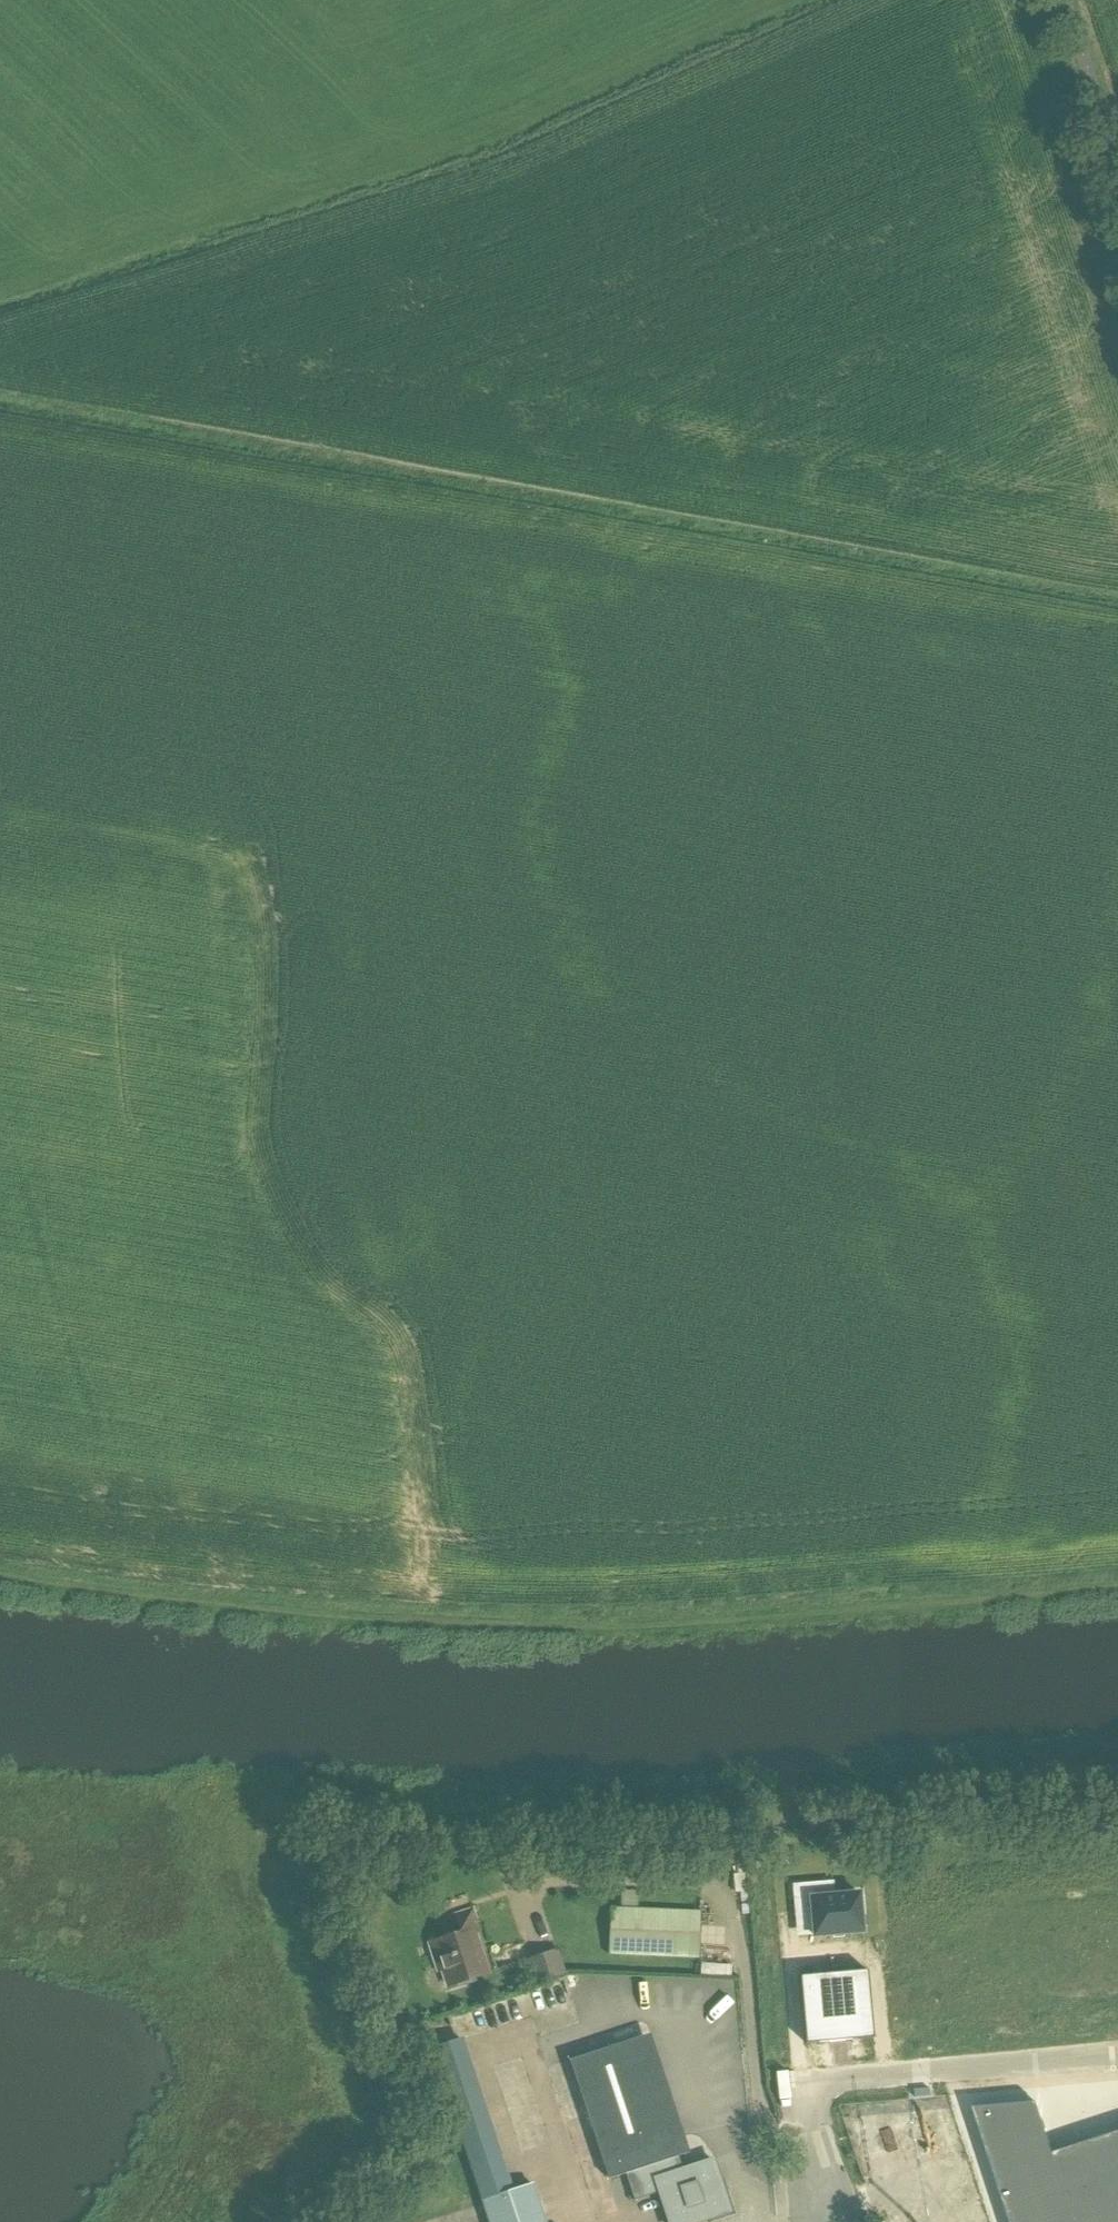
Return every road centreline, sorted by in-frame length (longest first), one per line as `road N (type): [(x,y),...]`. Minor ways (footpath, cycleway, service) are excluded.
road 1 (track): [(0,1576),(86,1591),(566,1622),(917,1606),(1117,1585)]
road 2 (residential): [(850,2221),(805,2081),(1117,2056)]

